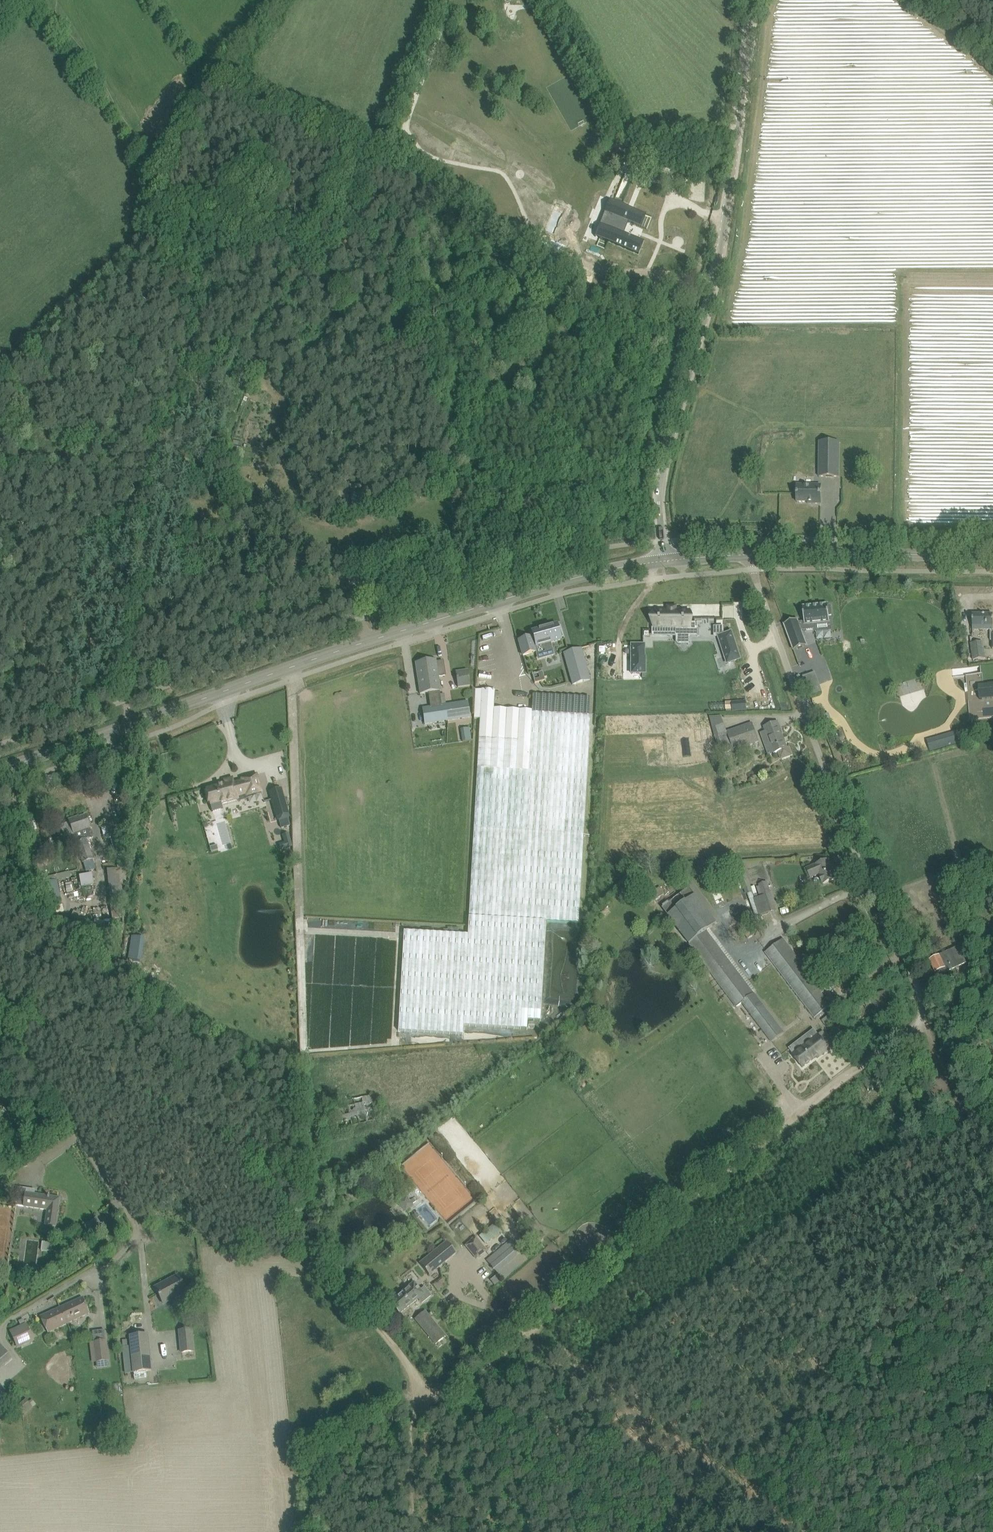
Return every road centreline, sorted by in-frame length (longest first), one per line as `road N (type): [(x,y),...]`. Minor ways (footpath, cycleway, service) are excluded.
road 1 (tertiary): [(665,564),(514,596),(0,768)]
road 2 (track): [(421,1403),(408,1366),(308,1246),(249,1159),(0,1005)]
road 3 (unclassified): [(665,564),(657,507),(662,447),(723,235),(755,0)]
road 4 (track): [(146,231),(193,302),(199,359),(146,461),(142,583),(125,701)]
road 5 (unclassified): [(923,1020),(749,557)]
road 6 (track): [(526,1334),(766,1143)]
road 7 (track): [(199,359),(296,269),(369,177),(377,154),(382,159)]
road 8 (track): [(795,1531),(587,1384)]
road 9 (tertiary): [(992,557),(749,557)]
road 10 (unclassified): [(125,1204),(0,1015)]
road 11 (track): [(766,1143),(923,1020)]
road 12 (track): [(992,1422),(839,1531)]
road 13 (track): [(421,1403),(464,1384),(526,1334)]

